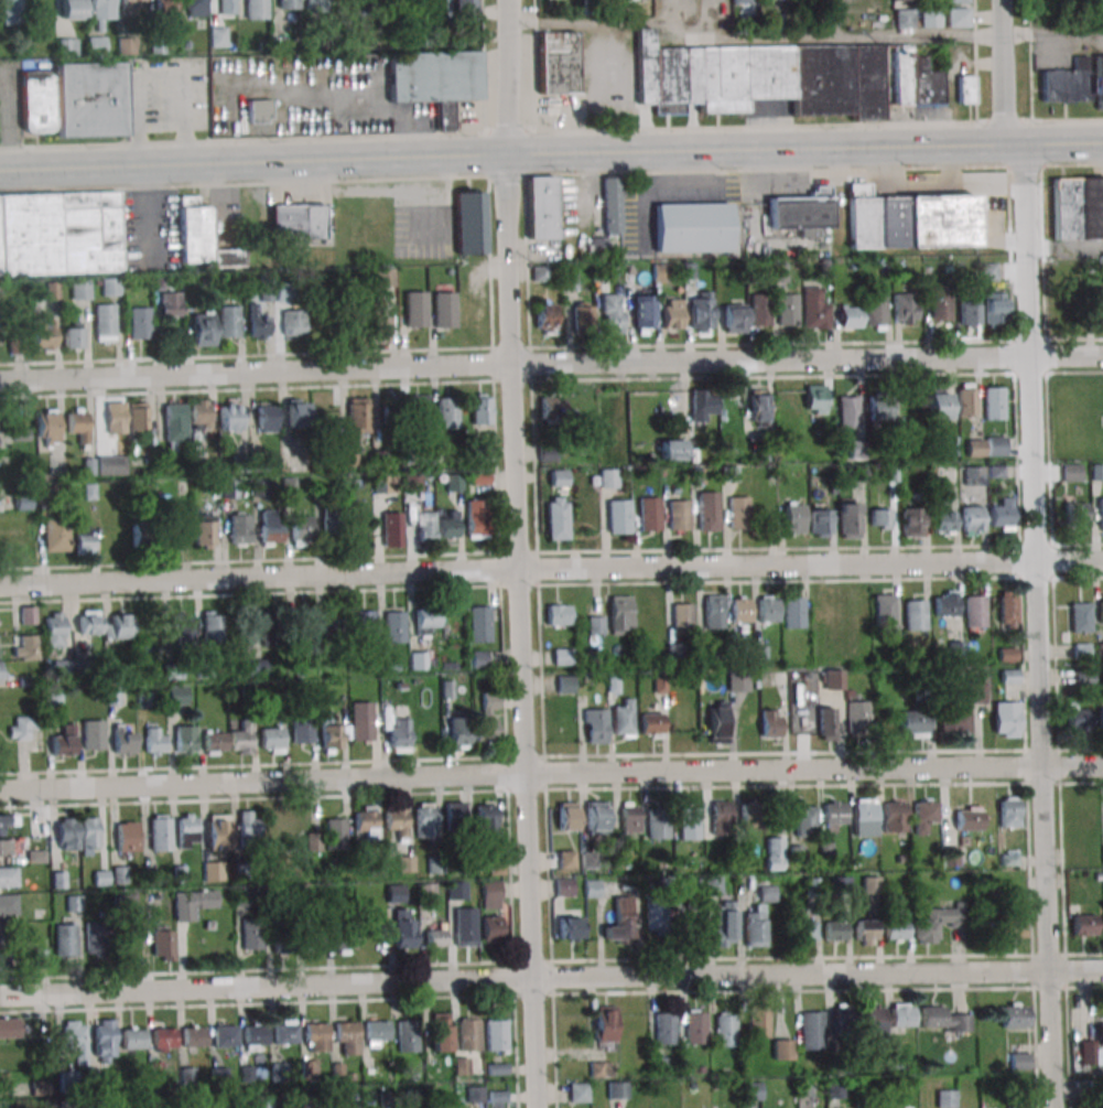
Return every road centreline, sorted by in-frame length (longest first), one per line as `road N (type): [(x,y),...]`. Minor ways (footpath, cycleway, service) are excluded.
road 1 (residential): [(538,1107),(510,347),(508,0)]
road 2 (residential): [(0,996),(533,977),(1102,971)]
road 3 (secondary): [(0,169),(1102,143)]
road 4 (residential): [(0,790),(1102,764)]
road 5 (residential): [(0,381),(1102,356)]
road 6 (residential): [(0,586),(1102,562)]
road 7 (residential): [(1053,1107),(1025,143)]
road 8 (residential): [(1006,143),(1003,0)]

